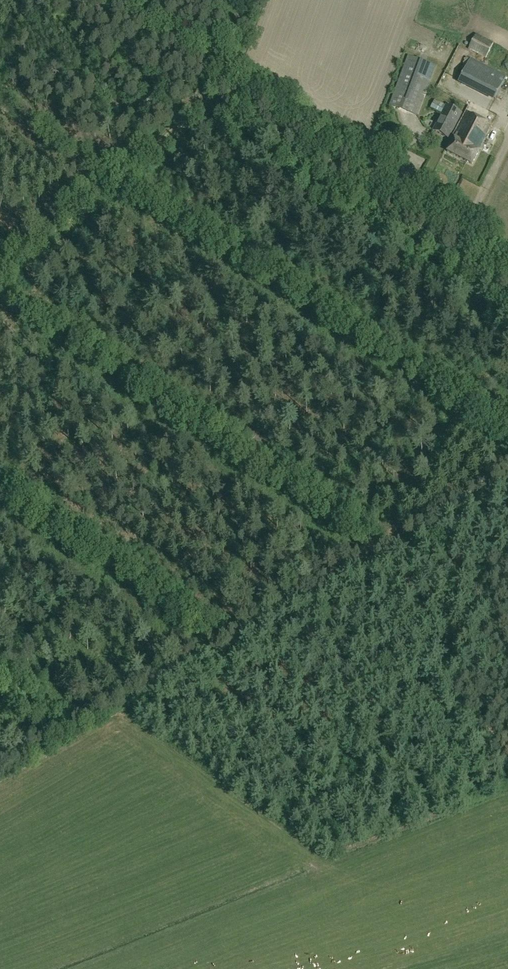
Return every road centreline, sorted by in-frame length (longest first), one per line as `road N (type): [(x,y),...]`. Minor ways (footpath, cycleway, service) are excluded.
road 1 (track): [(507,432),(0,106)]
road 2 (tertiary): [(507,265),(118,0)]
road 3 (track): [(507,484),(116,714)]
road 4 (track): [(365,546),(0,300)]
road 5 (track): [(236,0),(226,51),(181,115),(0,264)]
road 6 (track): [(0,492),(209,637)]

